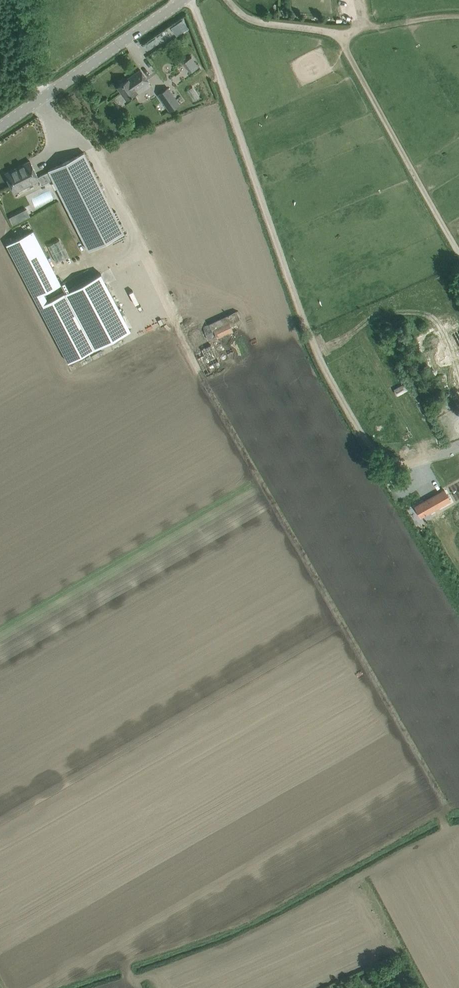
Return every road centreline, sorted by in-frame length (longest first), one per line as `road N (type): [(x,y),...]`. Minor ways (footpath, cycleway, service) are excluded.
road 1 (track): [(458,239),(363,76),(331,40),(258,16),(238,0)]
road 2 (unclassified): [(0,133),(195,0)]

